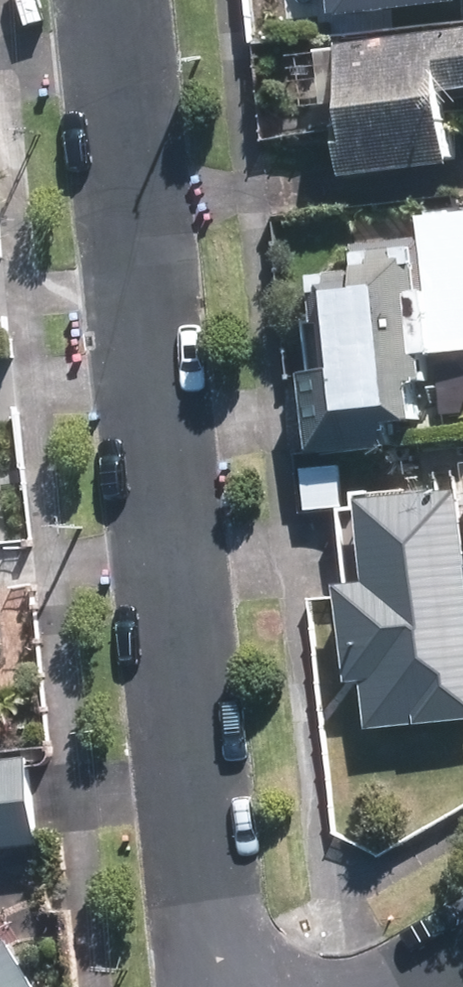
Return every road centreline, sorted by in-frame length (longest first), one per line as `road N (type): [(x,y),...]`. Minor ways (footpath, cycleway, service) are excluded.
road 1 (residential): [(115,0),(224,986)]

